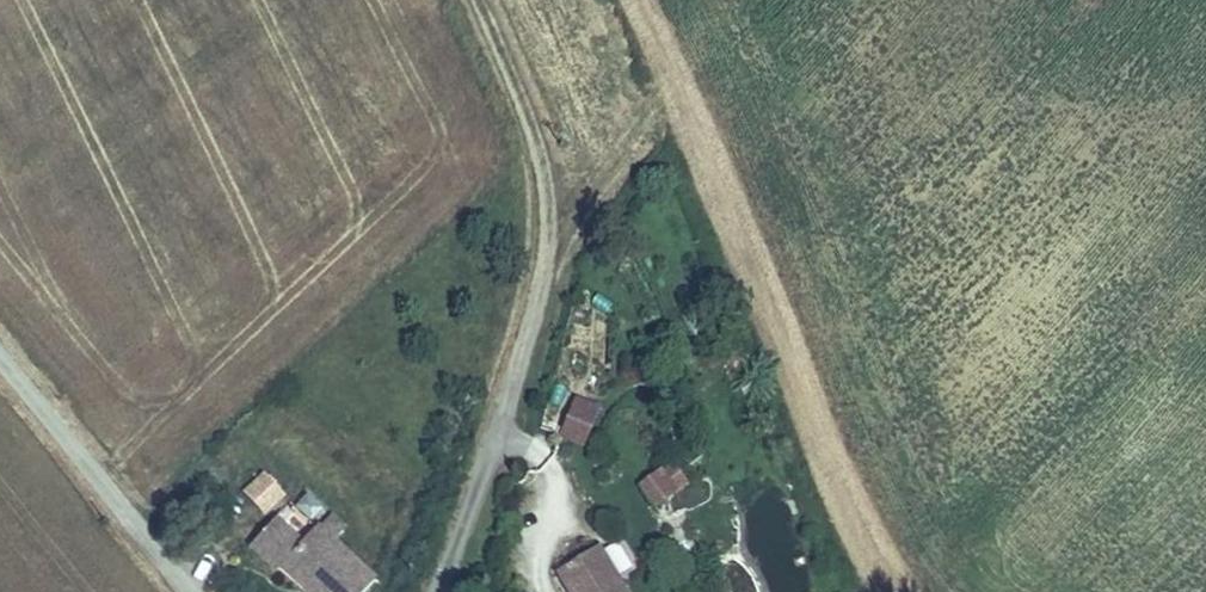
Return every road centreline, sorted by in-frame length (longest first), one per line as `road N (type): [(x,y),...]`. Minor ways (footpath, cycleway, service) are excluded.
road 1 (track): [(480,0),(529,114),(548,194),(543,273),(504,418)]
road 2 (unclassified): [(0,357),(191,591)]
road 3 (unclassified): [(438,591),(504,418)]

